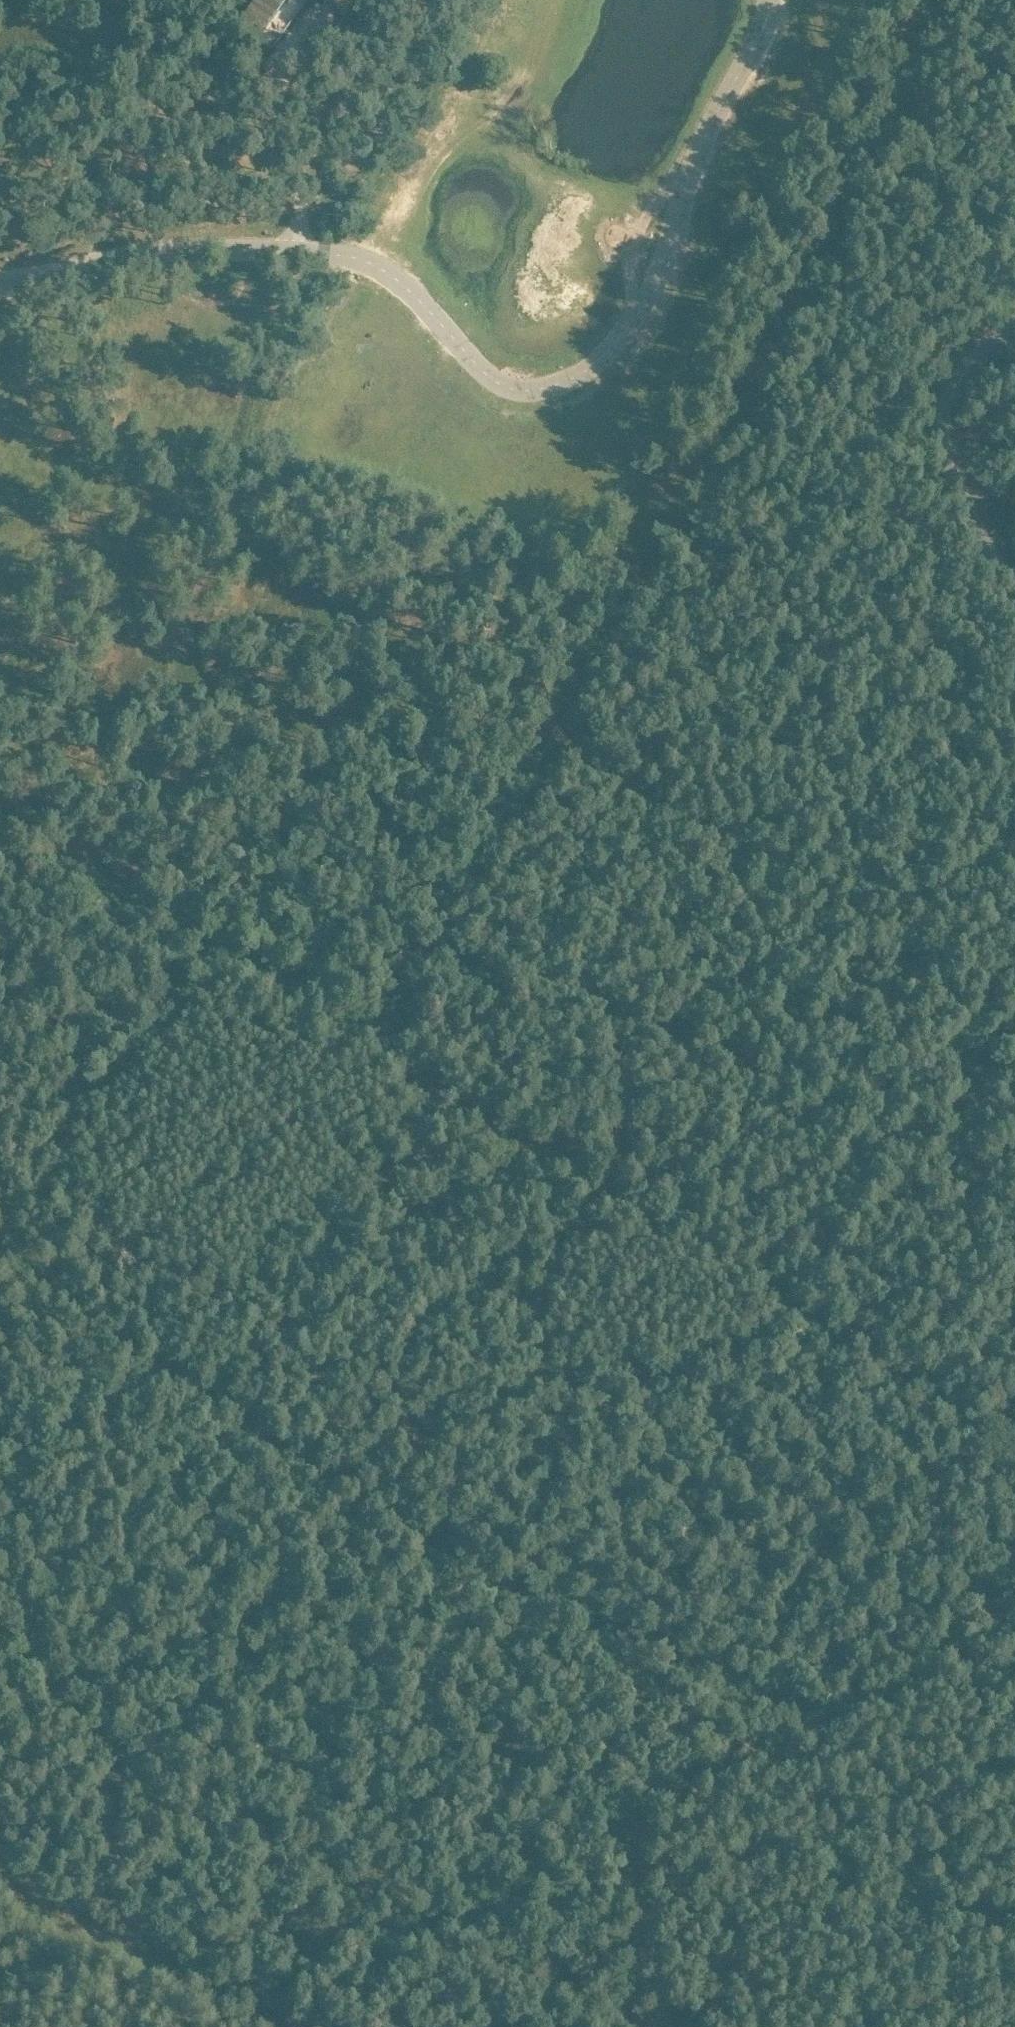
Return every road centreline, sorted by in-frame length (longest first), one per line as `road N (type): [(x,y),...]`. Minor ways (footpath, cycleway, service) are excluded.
road 1 (track): [(300,252),(281,84),(333,0)]
road 2 (track): [(637,316),(628,269),(636,228),(650,208),(687,183)]

